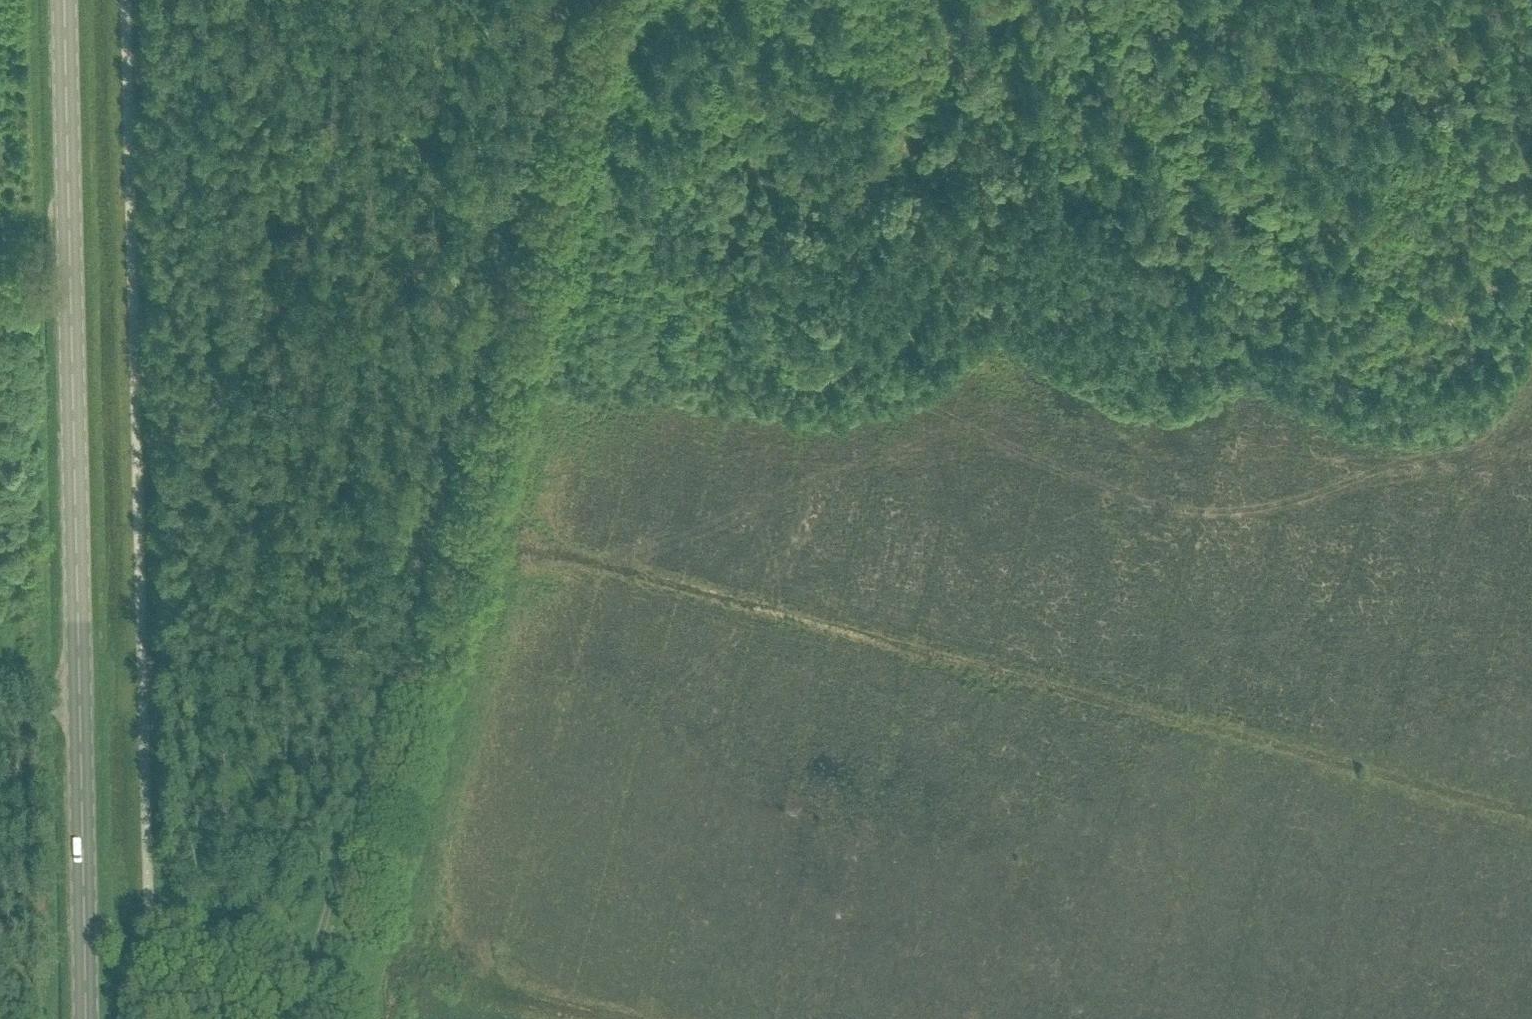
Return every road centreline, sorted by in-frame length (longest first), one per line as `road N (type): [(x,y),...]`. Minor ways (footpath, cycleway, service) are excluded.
road 1 (track): [(304,1018),(563,0)]
road 2 (primary): [(85,1018),(65,0)]

